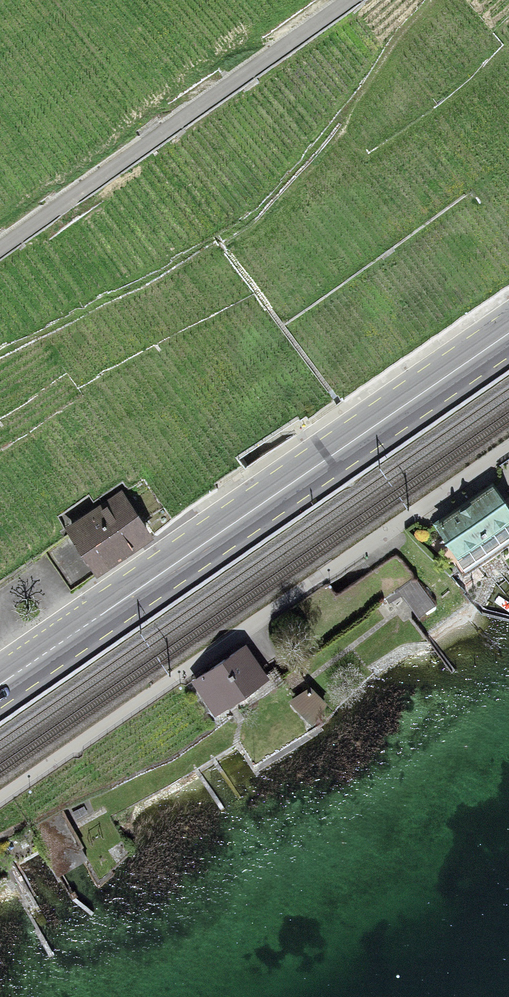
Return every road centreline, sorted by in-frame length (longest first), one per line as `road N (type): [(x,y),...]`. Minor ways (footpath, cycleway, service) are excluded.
road 1 (residential): [(508,447),(0,800)]
road 2 (primary): [(508,333),(0,685)]
road 3 (unclassified): [(0,256),(350,0)]

